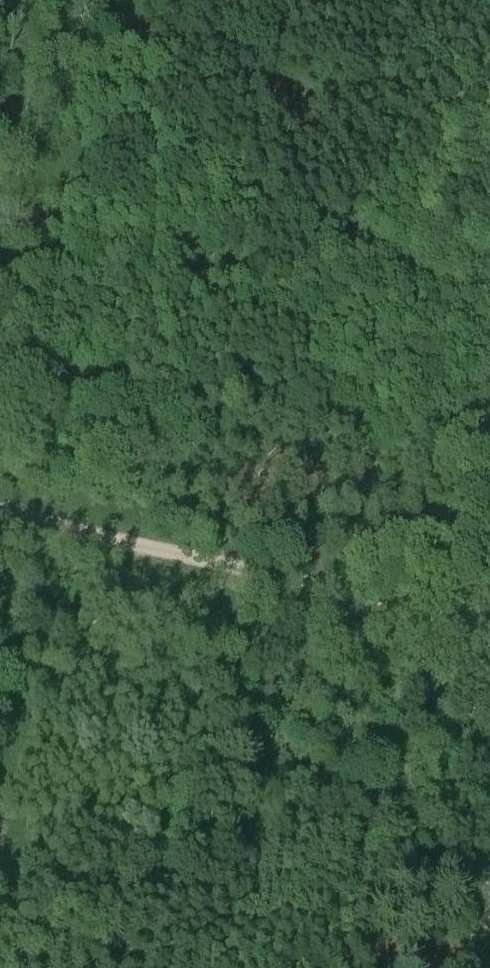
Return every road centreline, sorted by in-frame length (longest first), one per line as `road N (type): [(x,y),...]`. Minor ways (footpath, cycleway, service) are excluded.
road 1 (track): [(0,522),(489,631)]

